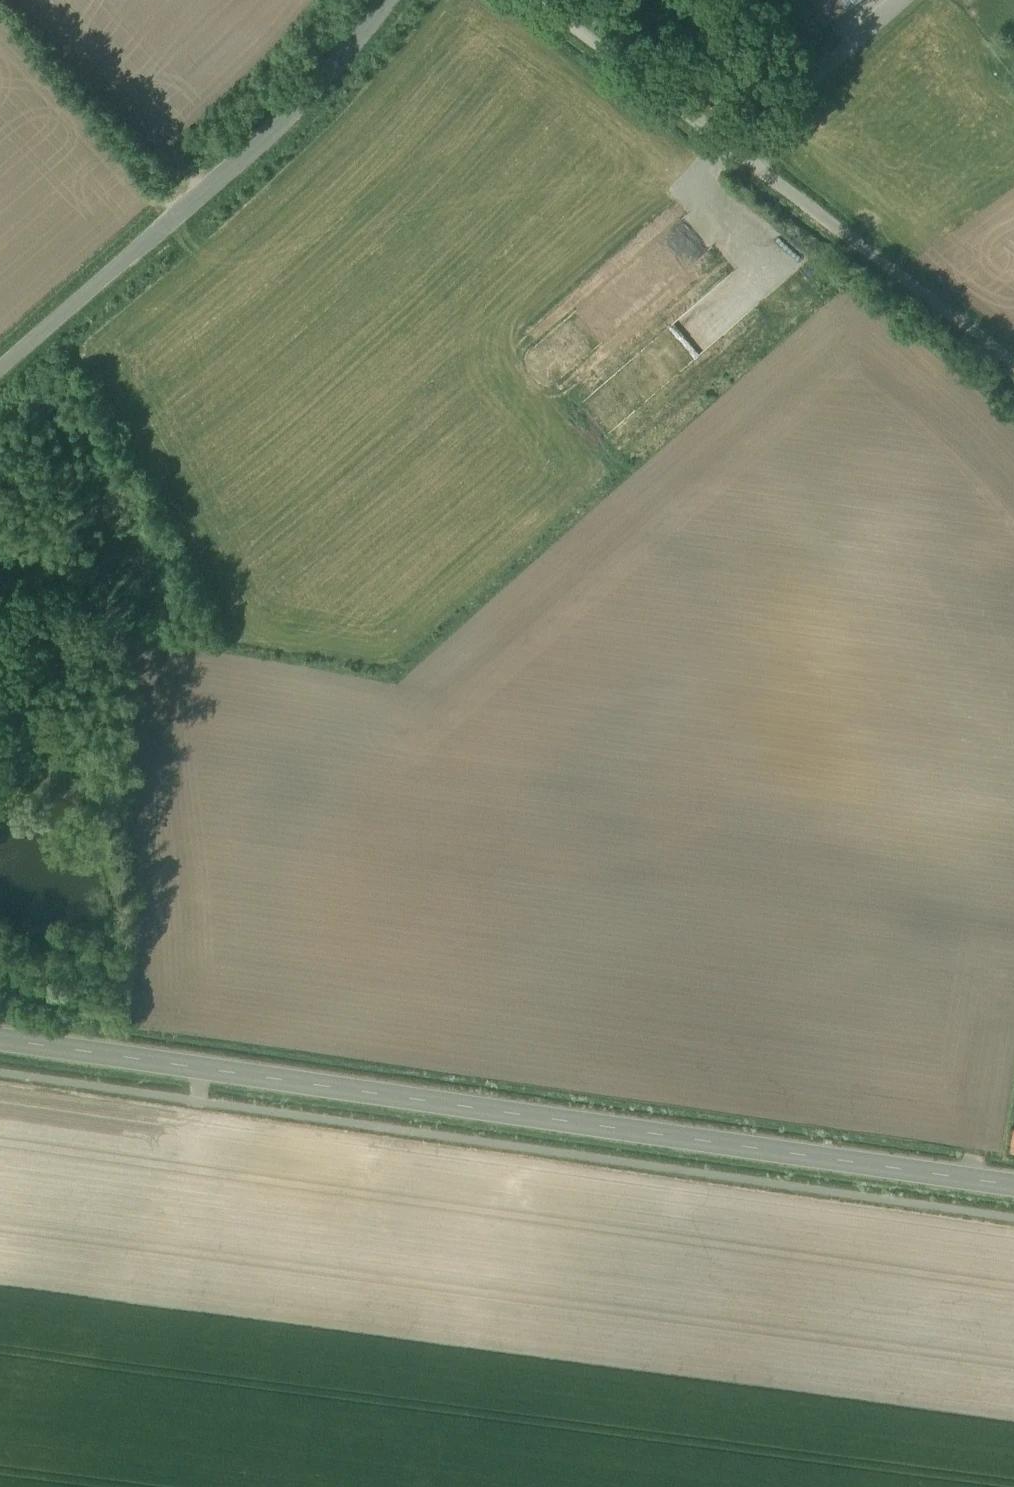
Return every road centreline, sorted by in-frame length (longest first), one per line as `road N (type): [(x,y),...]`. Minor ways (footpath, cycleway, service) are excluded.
road 1 (secondary): [(1013,1187),(0,1040)]
road 2 (unclassified): [(530,0),(1013,369)]
road 3 (unclassified): [(393,0),(245,162),(0,364)]

